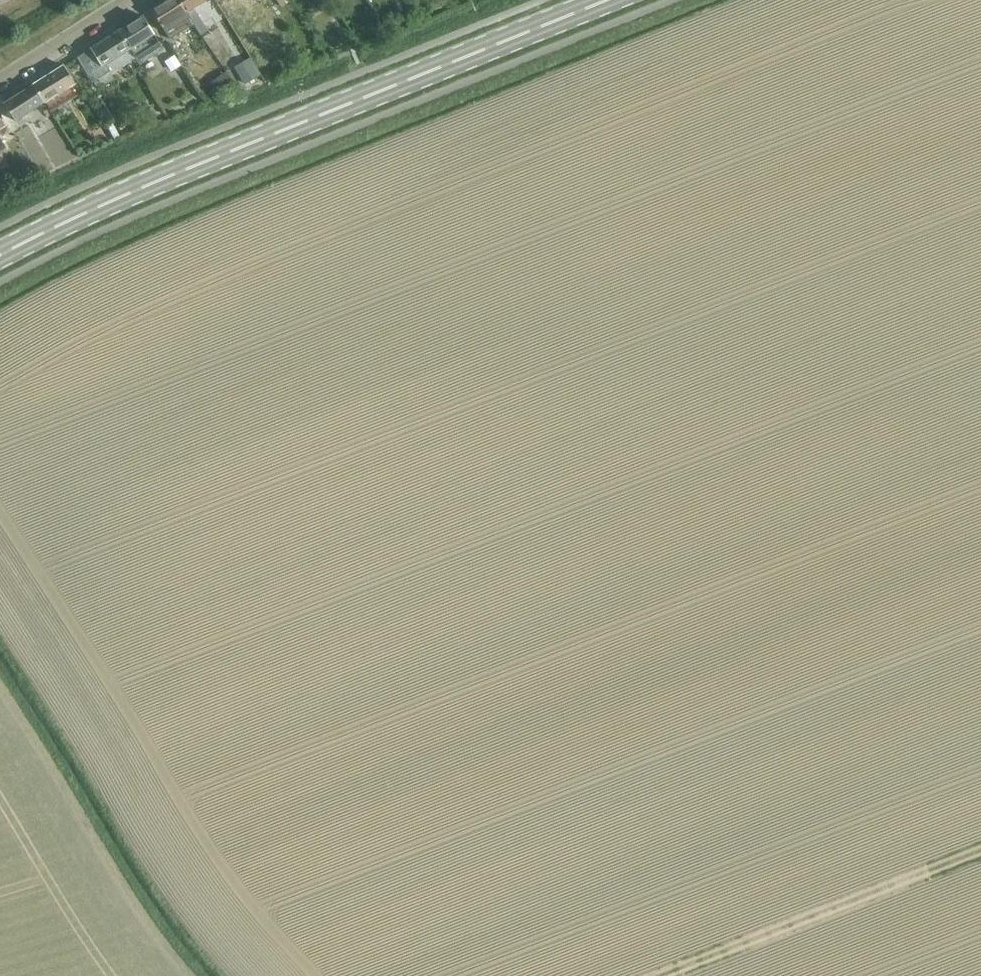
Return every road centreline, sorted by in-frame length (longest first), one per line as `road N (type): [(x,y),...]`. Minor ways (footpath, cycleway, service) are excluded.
road 1 (secondary): [(0,258),(86,213),(613,0)]
road 2 (residential): [(0,85),(134,0)]

